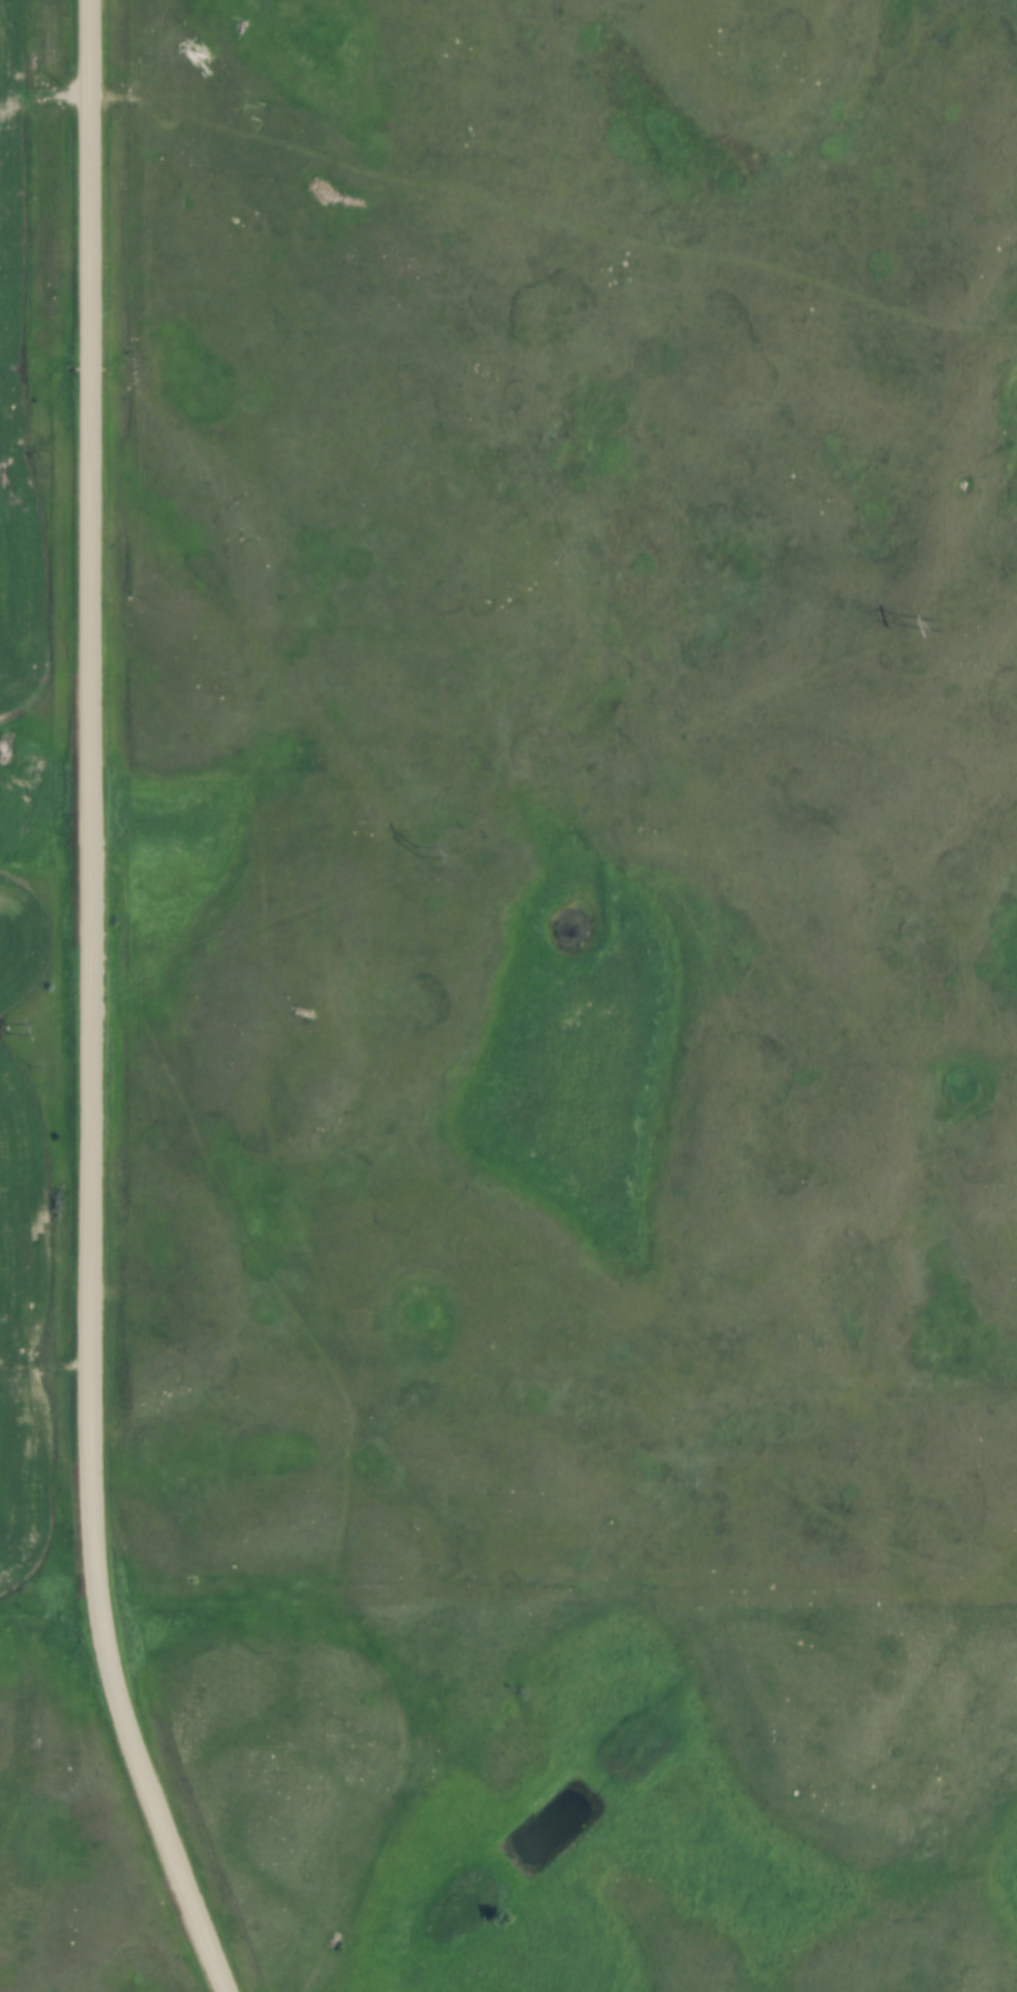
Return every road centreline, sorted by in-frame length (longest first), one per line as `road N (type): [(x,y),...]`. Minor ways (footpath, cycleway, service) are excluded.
road 1 (tertiary): [(226,1991),(108,1667),(89,1478),(88,0)]

